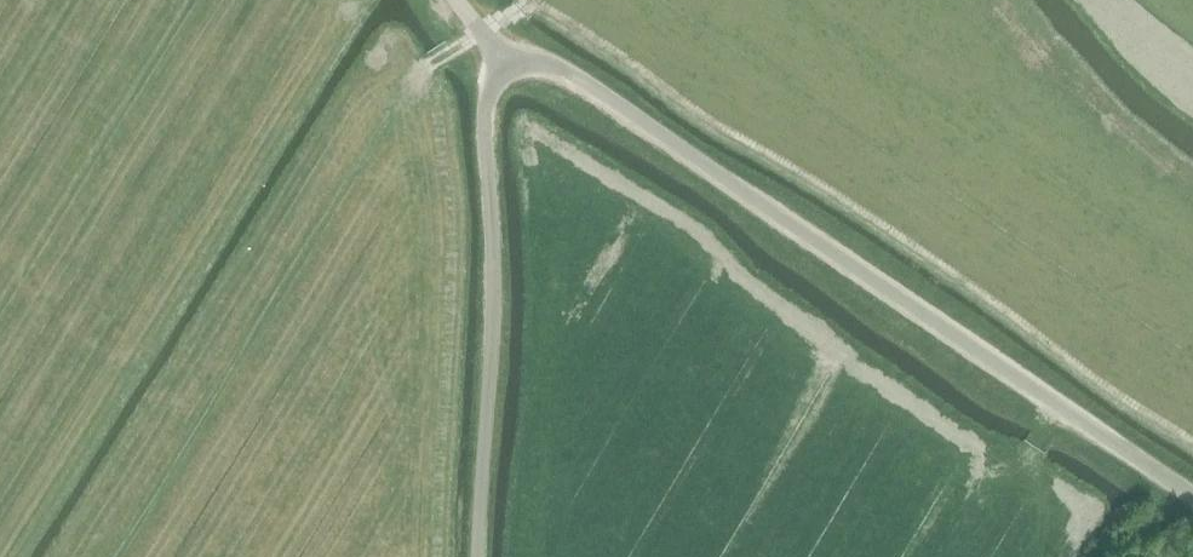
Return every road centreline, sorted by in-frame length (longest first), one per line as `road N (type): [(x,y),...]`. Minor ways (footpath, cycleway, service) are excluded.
road 1 (unclassified): [(1192,495),(597,91),(556,68),(507,67)]
road 2 (track): [(538,0),(1192,440)]
road 3 (unclassified): [(476,556),(493,322),(485,128),(489,99),(507,67)]
road 4 (track): [(422,66),(534,0)]

